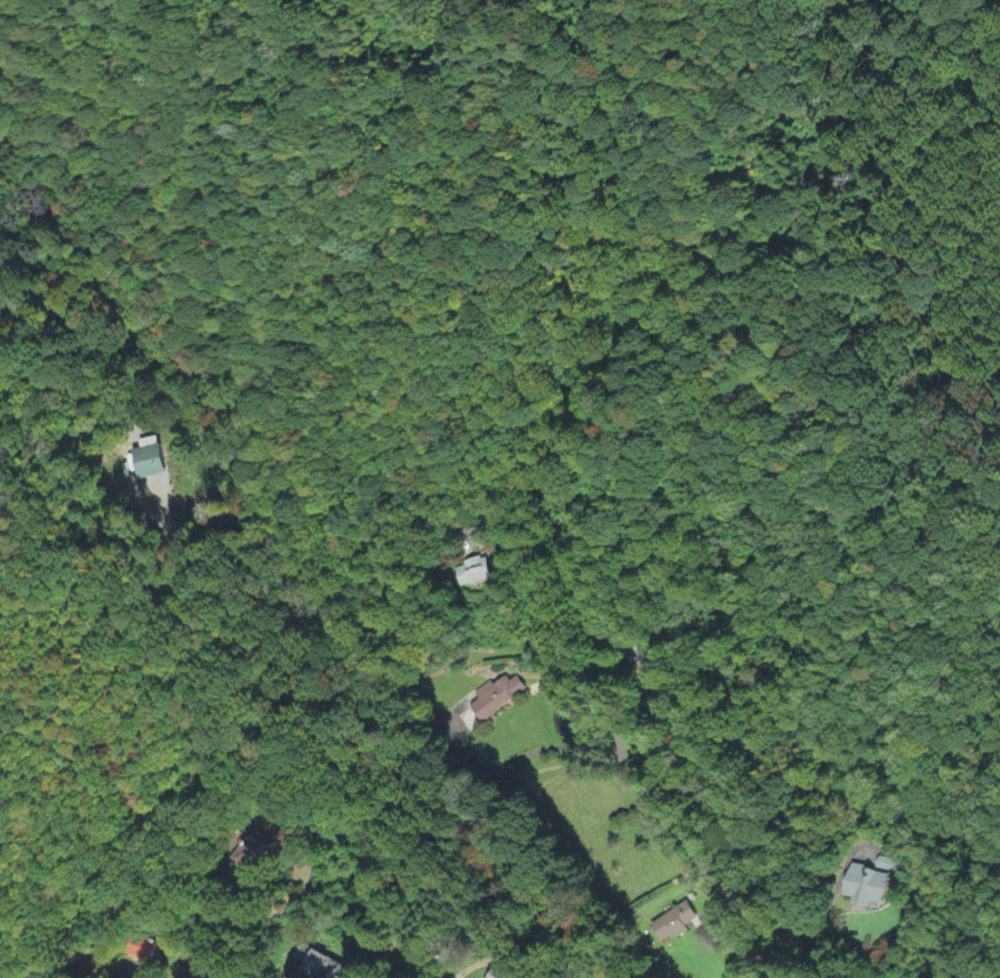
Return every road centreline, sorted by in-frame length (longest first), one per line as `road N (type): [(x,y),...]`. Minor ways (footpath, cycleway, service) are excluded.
road 1 (residential): [(35,977),(172,806),(197,752),(198,705),(120,567)]
road 2 (residential): [(765,977),(700,900),(650,793),(617,748),(600,642)]

